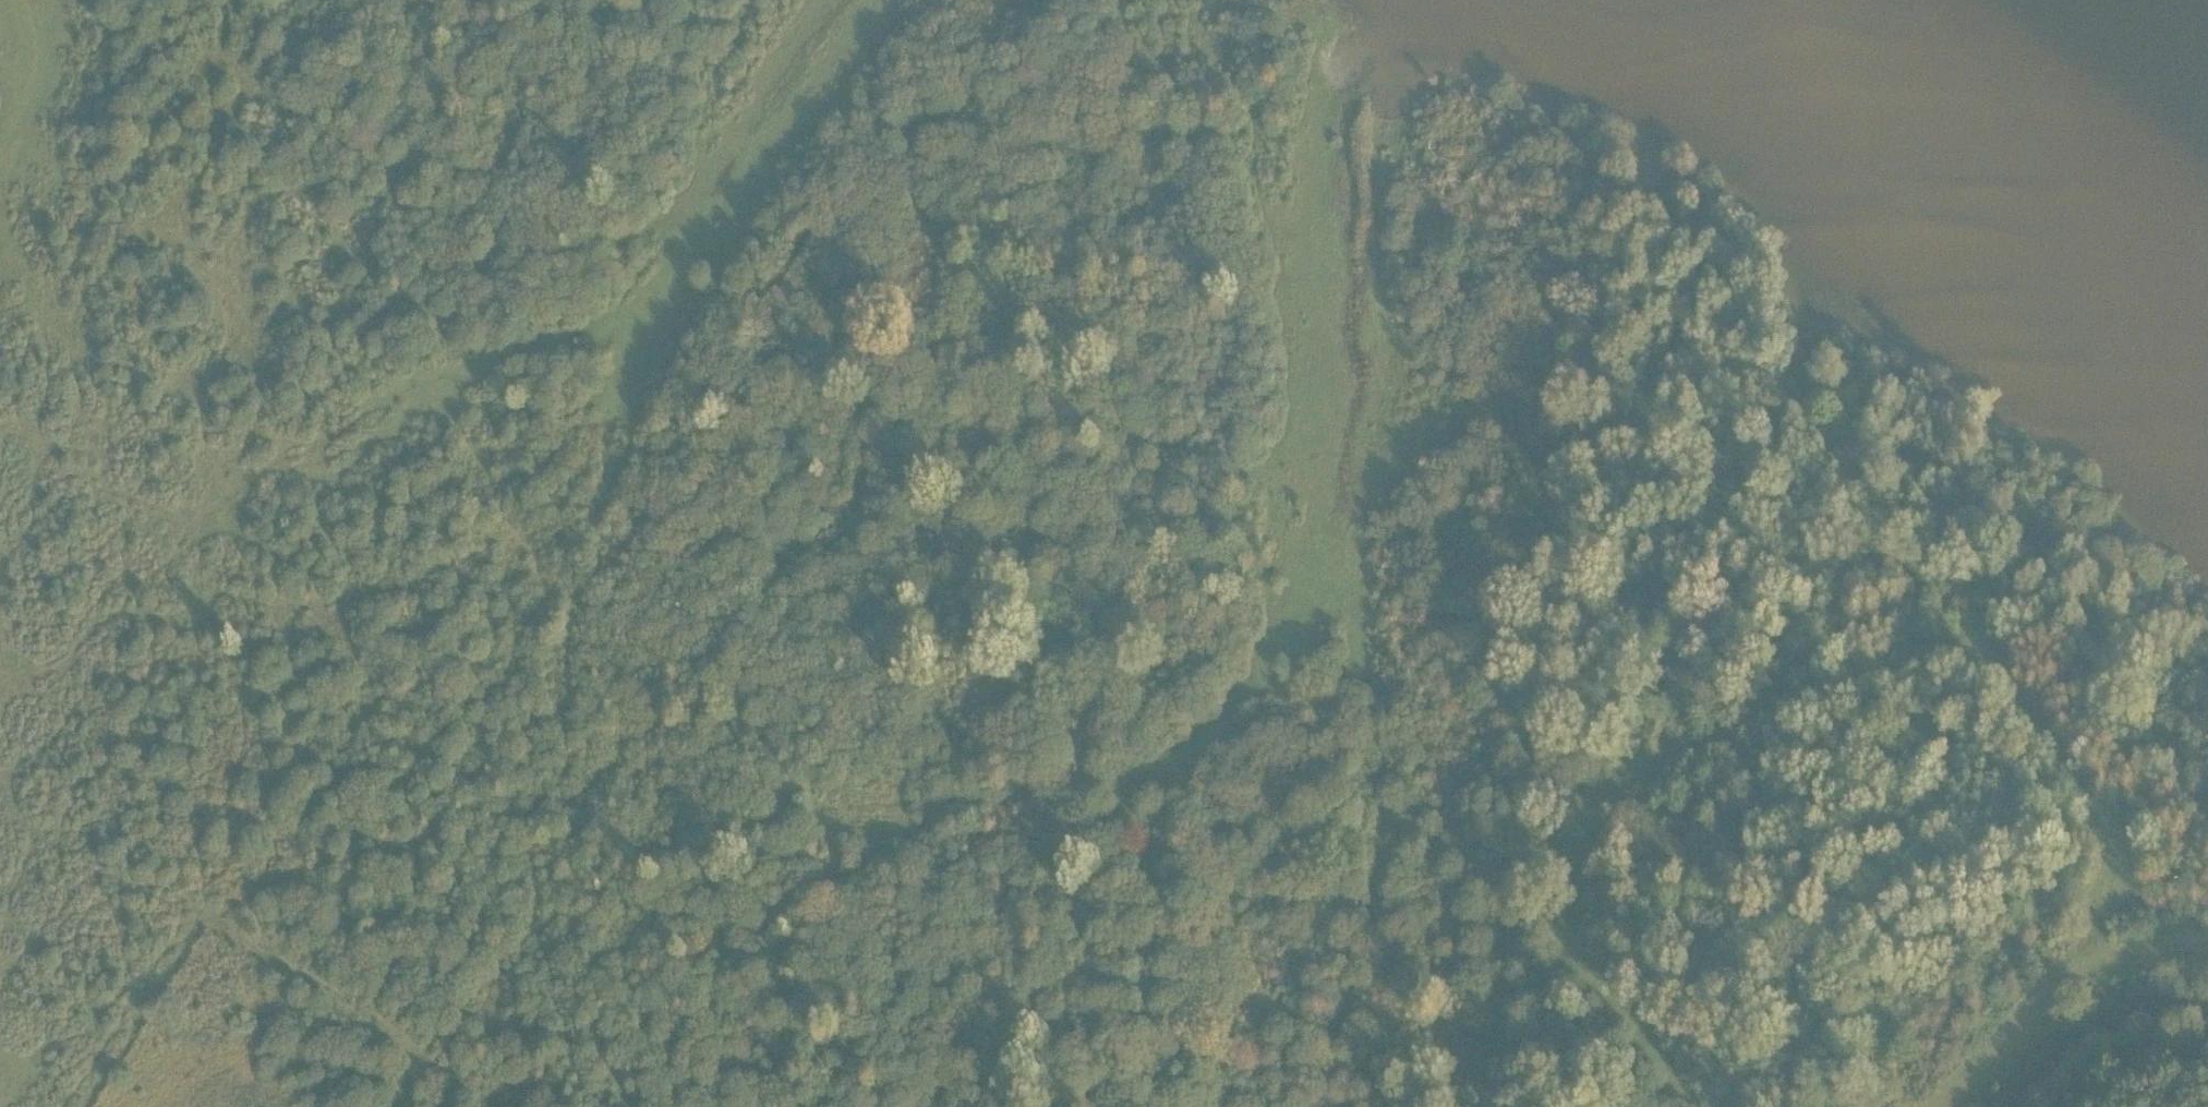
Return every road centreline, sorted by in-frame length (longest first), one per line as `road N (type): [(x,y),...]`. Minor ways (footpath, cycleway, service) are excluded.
road 1 (track): [(2207,956),(2185,952),(2128,964),(2064,992),(2007,1038),(1949,1106)]

